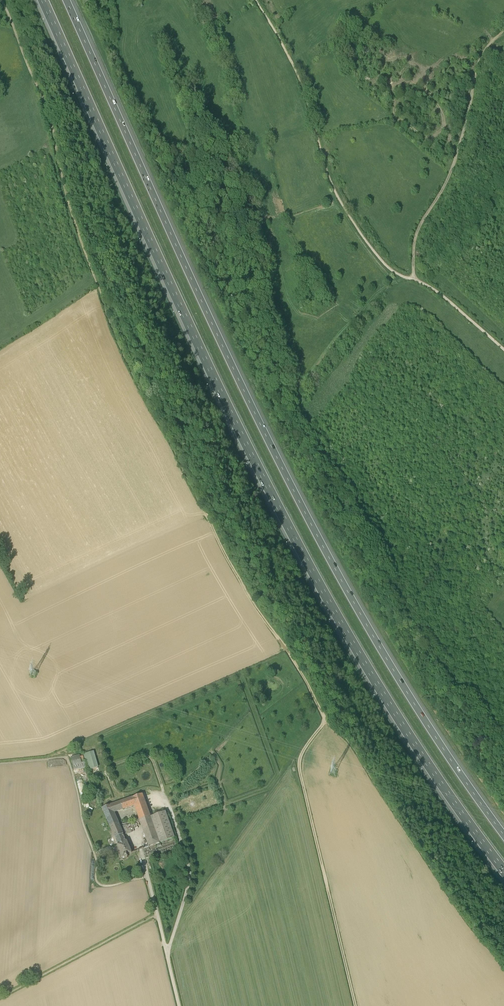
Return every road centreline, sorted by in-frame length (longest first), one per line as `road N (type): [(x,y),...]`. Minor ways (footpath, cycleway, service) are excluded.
road 1 (motorway): [(39,0),(116,177),(315,581),(414,747),(503,872)]
road 2 (motorway): [(503,835),(431,729),(291,484),(66,0)]
road 3 (track): [(256,0),(297,73),(339,200),(385,265),(413,280)]
road 4 (track): [(101,293),(47,109),(3,0)]
road 5 (track): [(413,280),(418,230),(453,165),(477,65),(503,31)]
road 6 (track): [(355,1005),(300,757)]
road 7 (track): [(325,721),(204,512)]
road 8 (track): [(0,998),(157,914)]
road 9 (unclassified): [(179,1005),(141,850)]
road 10 (track): [(183,903),(189,866),(162,788)]

